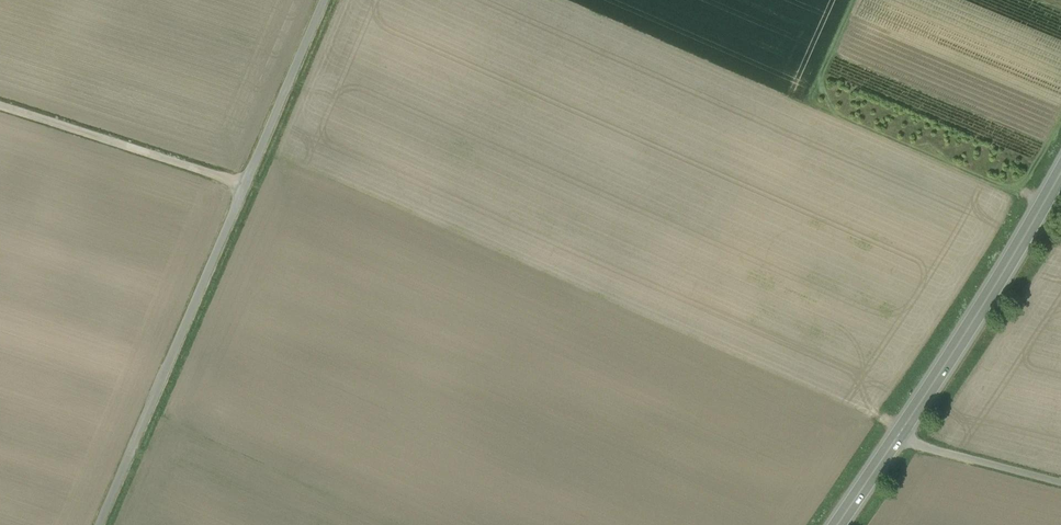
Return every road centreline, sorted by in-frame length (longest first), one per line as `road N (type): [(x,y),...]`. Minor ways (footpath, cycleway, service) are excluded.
road 1 (unclassified): [(100,524),(324,0)]
road 2 (secondary): [(1060,171),(896,439)]
road 3 (track): [(245,185),(0,95)]
road 4 (unclassified): [(896,439),(1060,482)]

